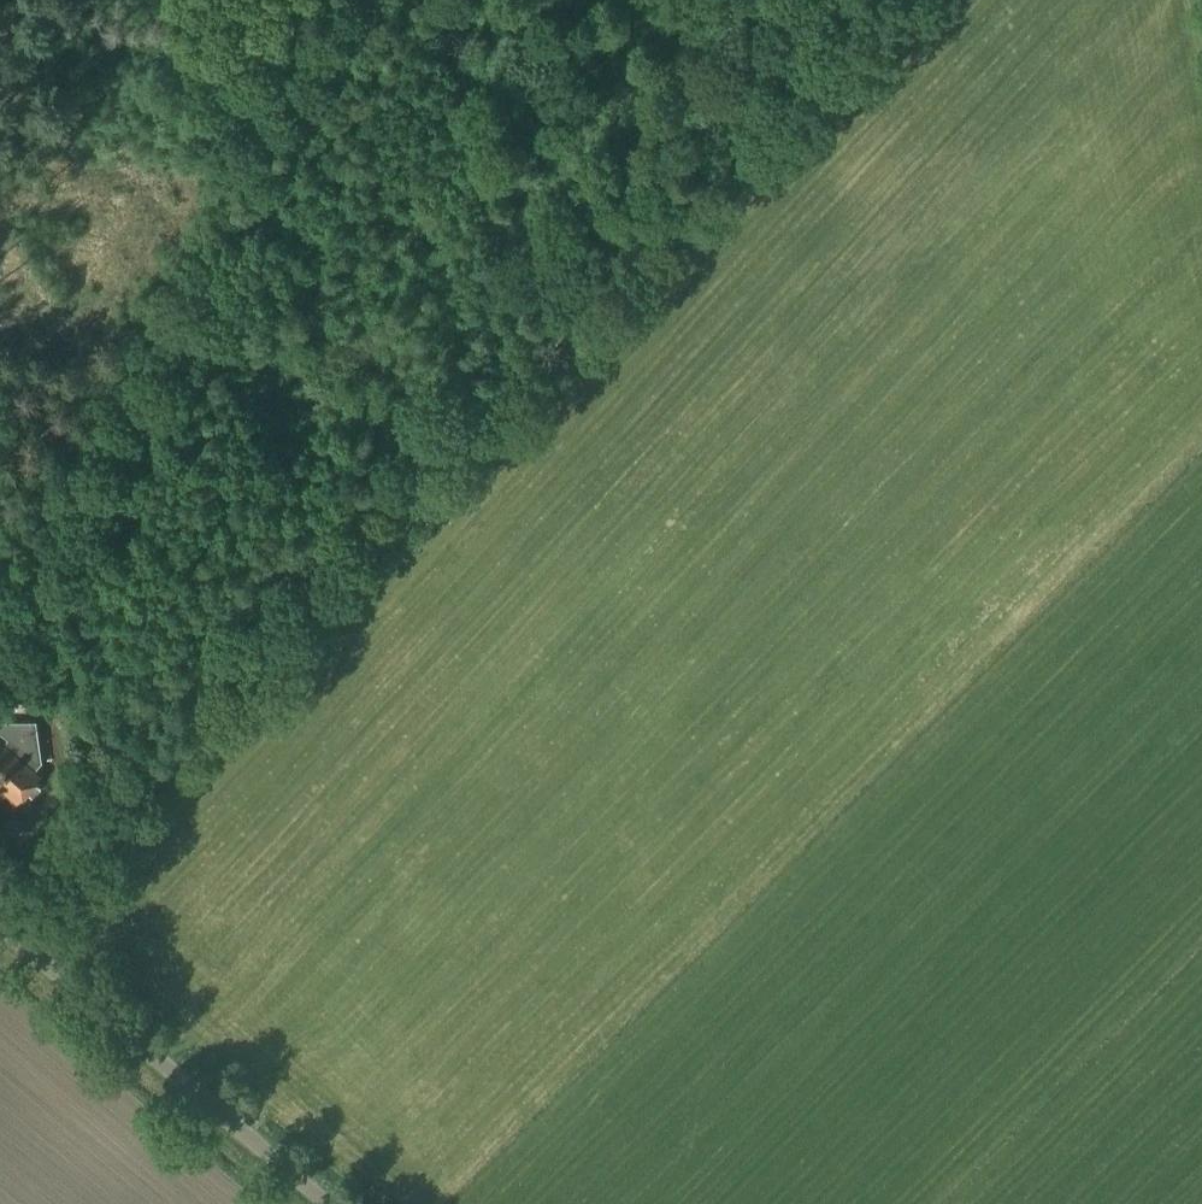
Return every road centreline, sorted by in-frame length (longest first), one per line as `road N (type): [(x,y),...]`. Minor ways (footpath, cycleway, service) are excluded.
road 1 (unclassified): [(327,1203),(0,927)]

